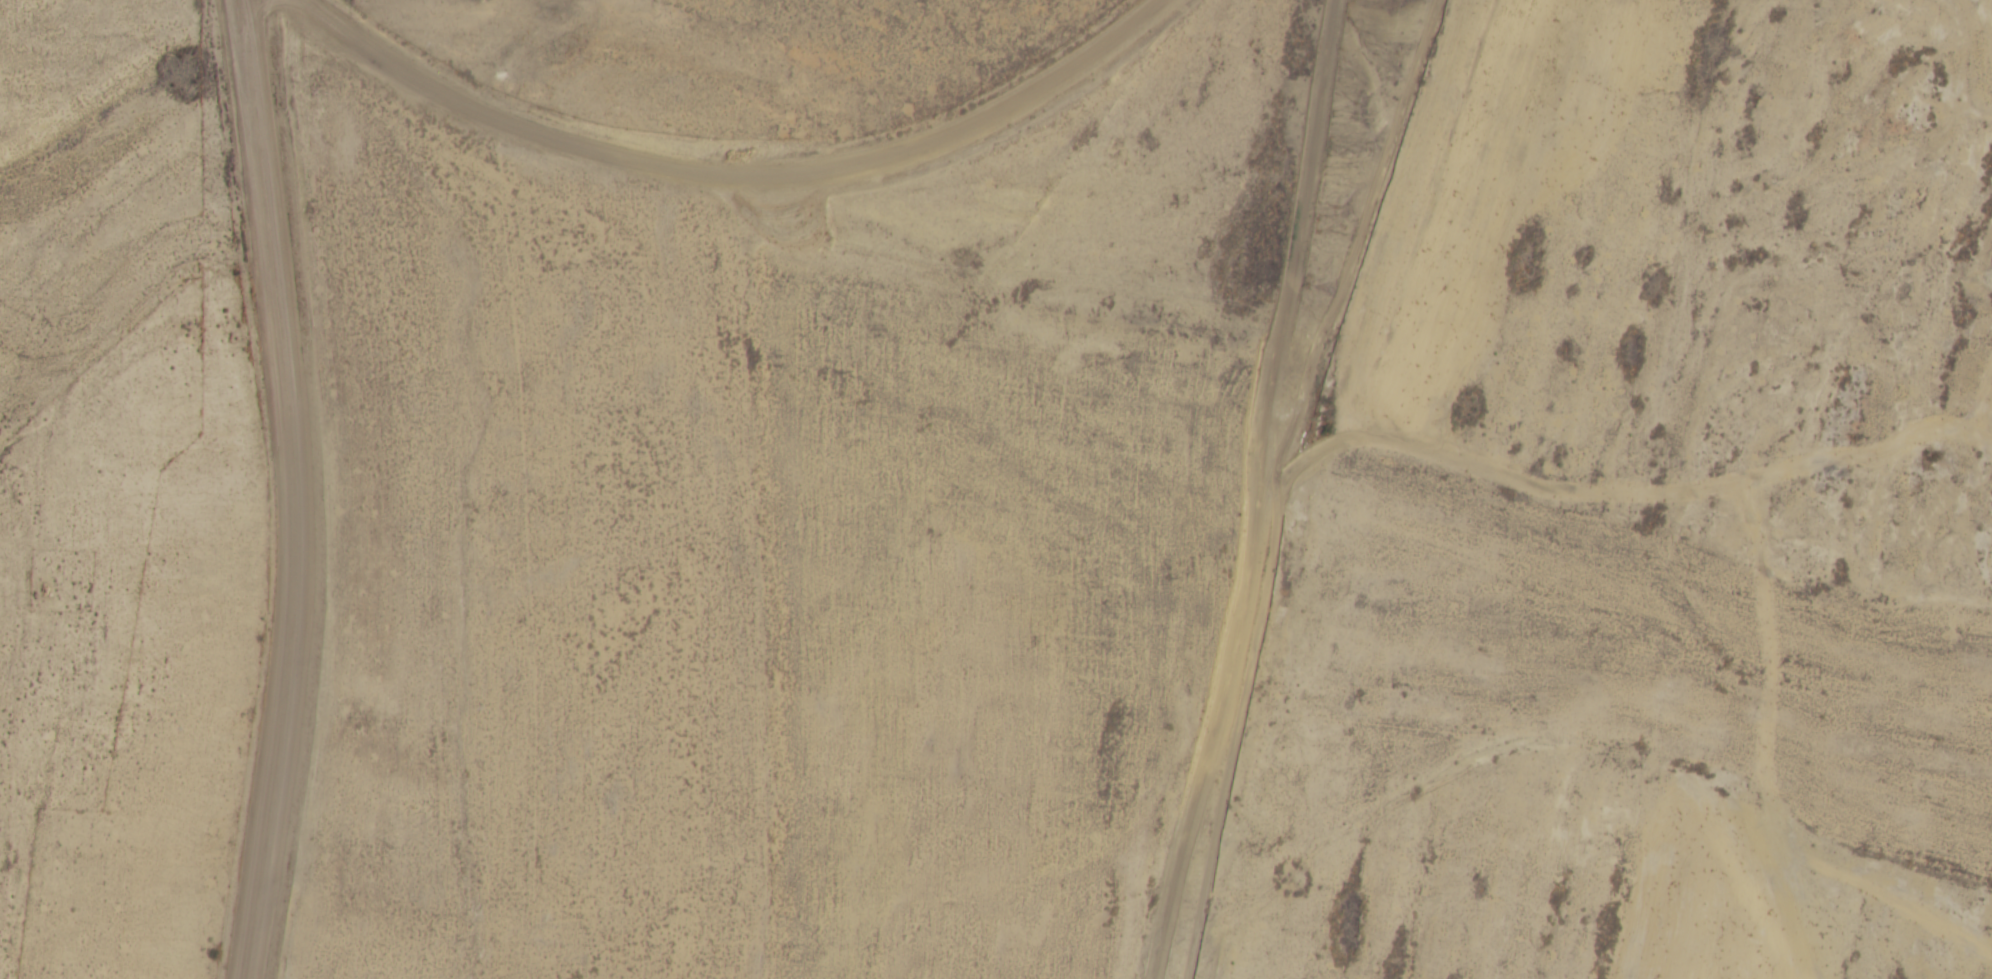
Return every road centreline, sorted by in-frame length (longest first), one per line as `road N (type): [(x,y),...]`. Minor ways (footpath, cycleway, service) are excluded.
road 1 (residential): [(121,978),(116,725),(133,403)]
road 2 (residential): [(140,0),(148,124),(133,403)]

